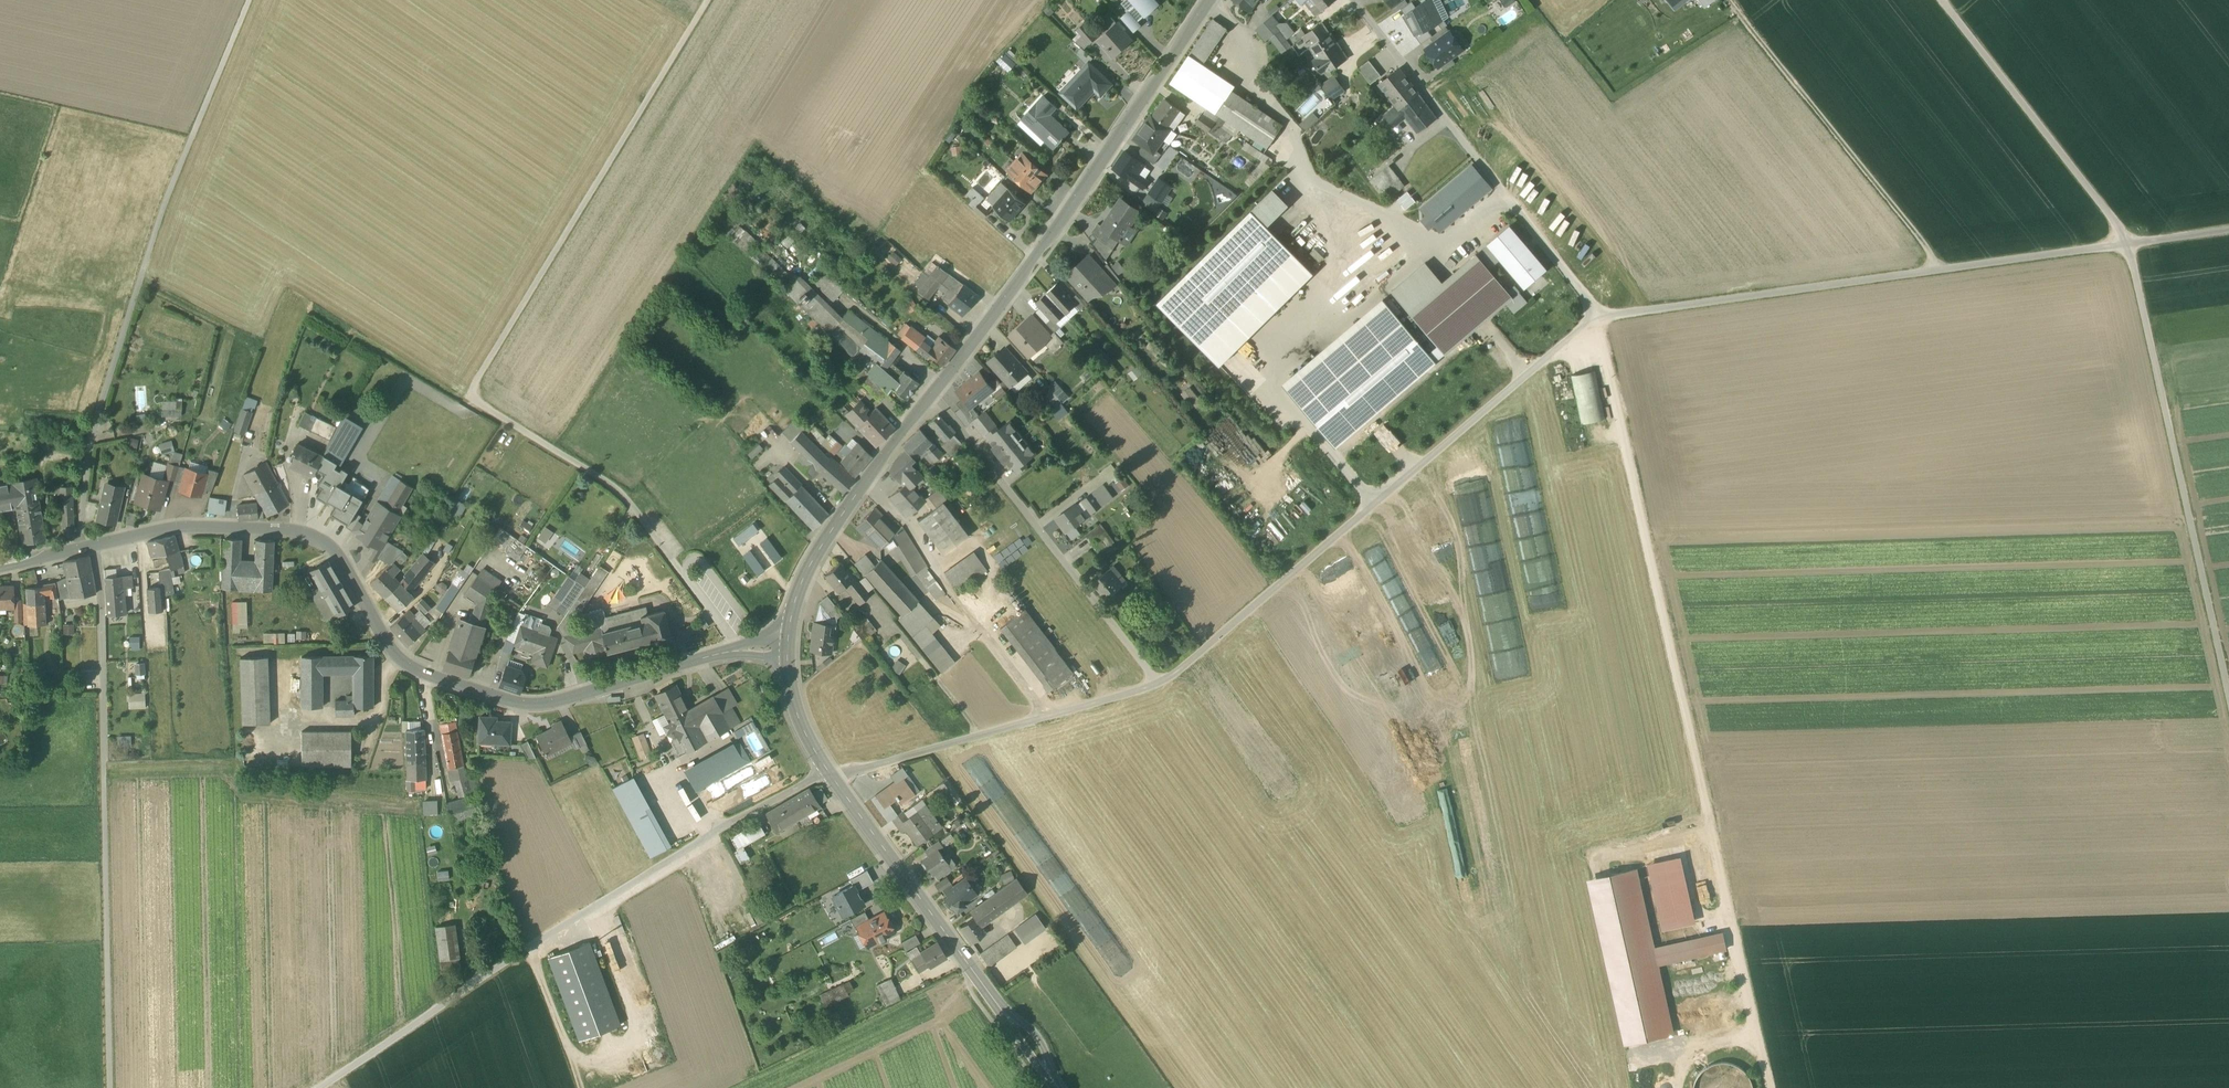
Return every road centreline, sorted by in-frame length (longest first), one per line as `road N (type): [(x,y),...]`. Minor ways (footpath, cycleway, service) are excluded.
road 1 (track): [(2128,244),(1597,318),(1160,684),(831,777)]
road 2 (track): [(1597,318),(1769,1087)]
road 3 (residential): [(87,546),(169,526),(313,536),(346,565),(398,658),(438,681),(518,703),(544,705),(741,650)]
road 4 (track): [(621,493),(477,404),(473,387),(709,0)]
road 5 (unclassified): [(831,777),(720,828),(319,1087)]
road 6 (track): [(110,1087),(99,563),(87,546)]
road 7 (tertiary): [(935,397),(1212,0)]
road 8 (track): [(2228,699),(2128,244)]
road 9 (residential): [(1353,0),(1597,318)]
road 10 (tertiary): [(1059,1087),(831,777)]
road 11 (residential): [(1160,684),(935,397)]
road 12 (residential): [(87,546),(78,540),(89,439),(160,214)]
road 13 (track): [(1941,271),(1729,0)]
road 14 (track): [(296,1087),(357,775)]
road 15 (track): [(1941,0),(2128,244)]
road 16 (tertiary): [(785,649),(795,601),(831,536),(935,397)]
road 17 (track): [(248,0),(160,214)]
road 18 (residential): [(741,650),(621,493)]
road 19 (track): [(528,948),(579,1087)]
road 20 (tertiary): [(831,777),(802,726),(785,649)]
road 21 (track): [(1052,715),(979,620)]

